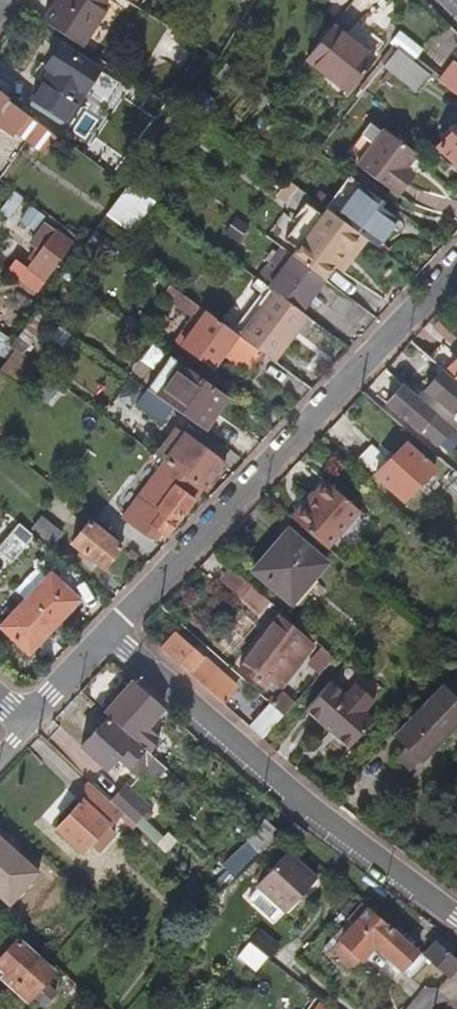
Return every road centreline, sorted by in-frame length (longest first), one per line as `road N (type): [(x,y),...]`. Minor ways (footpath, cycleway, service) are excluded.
road 1 (residential): [(456,266),(109,634)]
road 2 (residential): [(456,923),(109,634)]
road 3 (residential): [(109,634),(25,722)]

